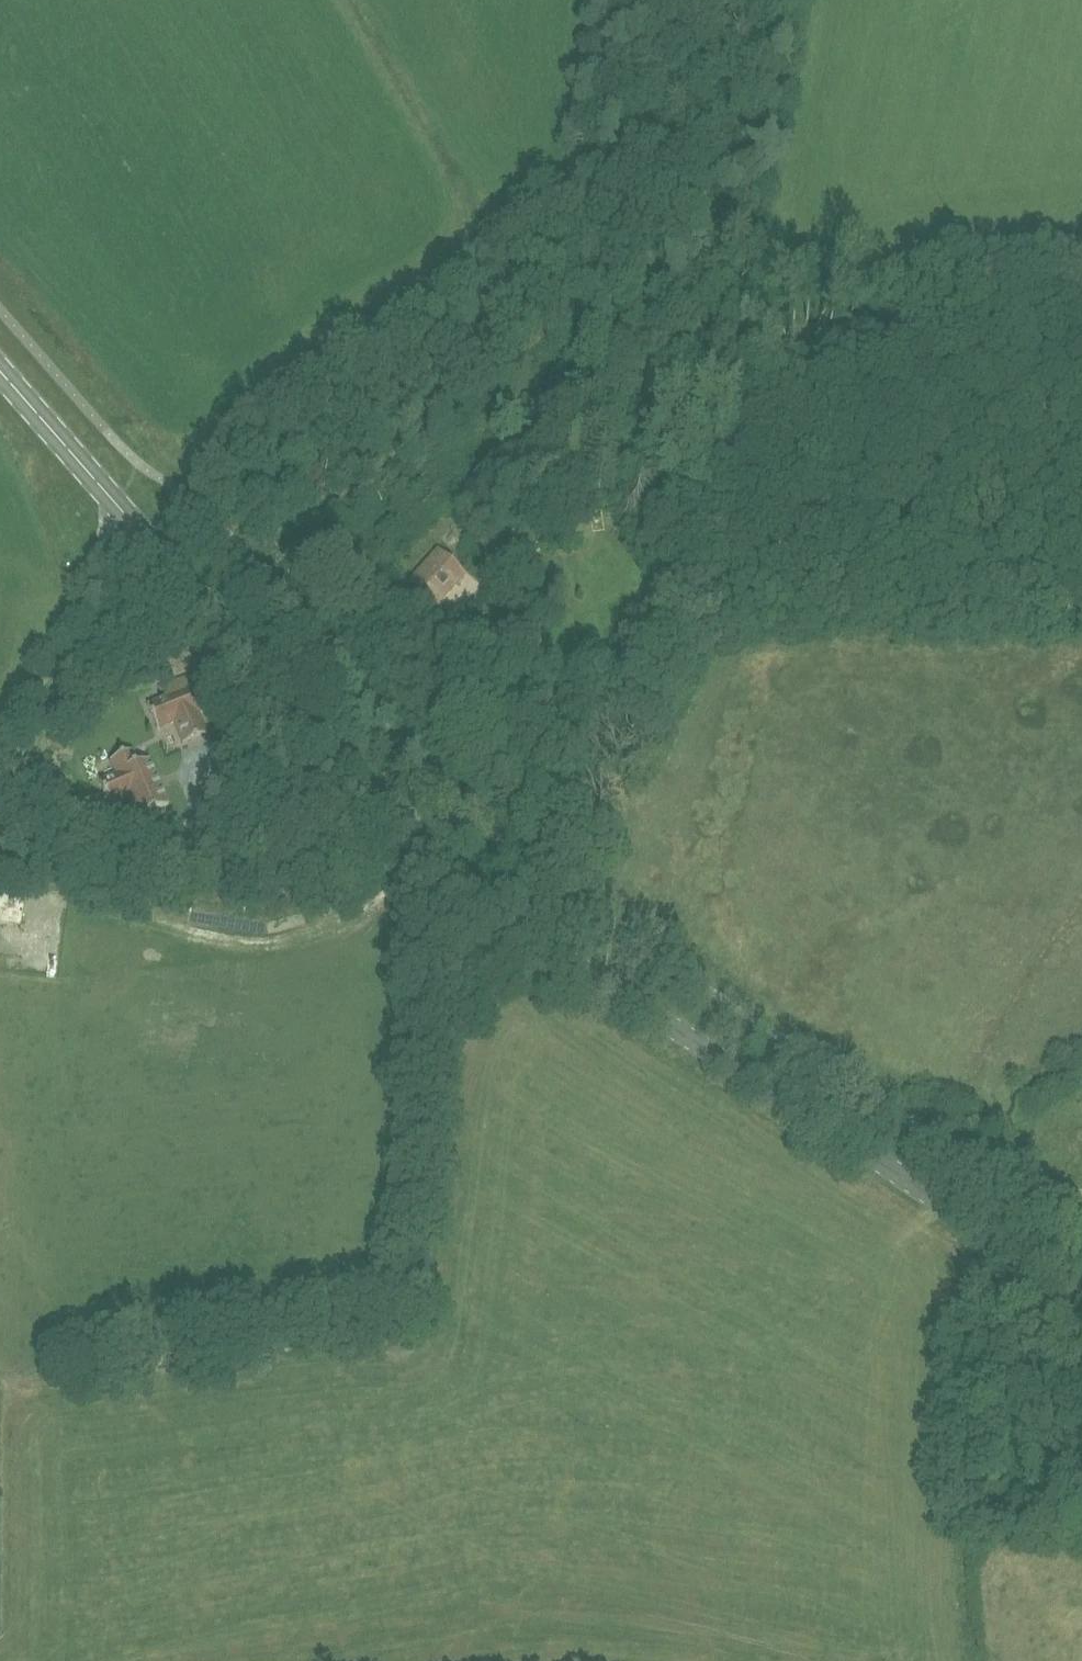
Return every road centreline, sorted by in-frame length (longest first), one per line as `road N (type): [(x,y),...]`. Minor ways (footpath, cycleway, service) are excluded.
road 1 (secondary): [(1081,1300),(522,937),(419,851),(0,377)]

